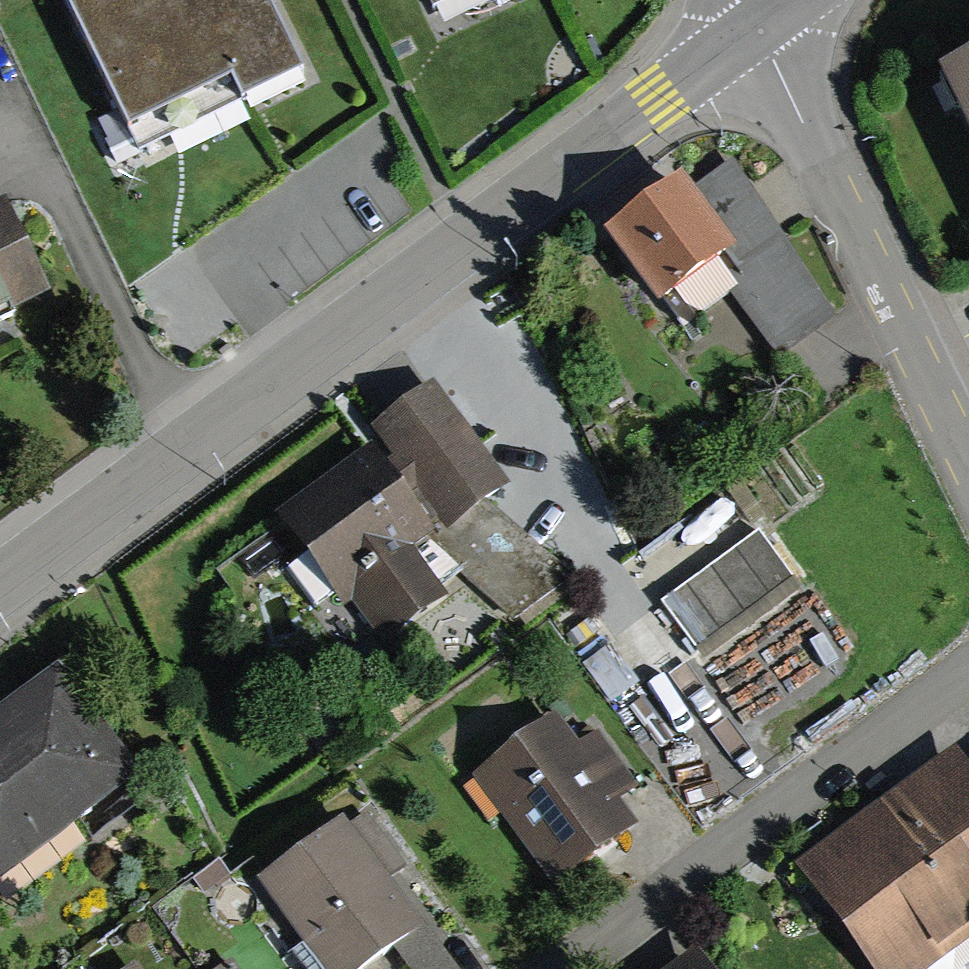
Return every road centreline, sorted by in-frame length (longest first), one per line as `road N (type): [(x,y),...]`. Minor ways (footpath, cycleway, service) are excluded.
road 1 (tertiary): [(754,24),(0,588)]
road 2 (residential): [(569,968),(968,670)]
road 3 (residential): [(754,24),(968,442)]

